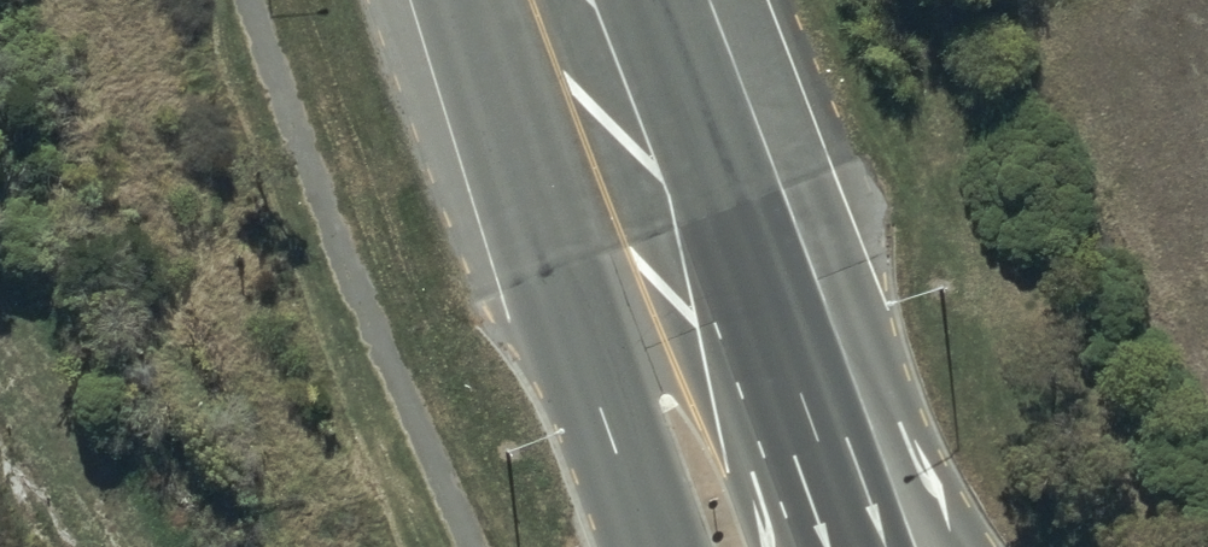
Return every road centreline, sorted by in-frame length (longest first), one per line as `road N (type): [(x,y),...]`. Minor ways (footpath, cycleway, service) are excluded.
road 1 (trunk): [(649,546),(616,454),(575,147)]
road 2 (trunk): [(575,147),(768,375)]
road 3 (trunk): [(768,375),(928,509),(960,546)]
road 4 (trunk): [(768,375),(837,546)]
road 5 (trunk): [(575,147),(522,0)]

